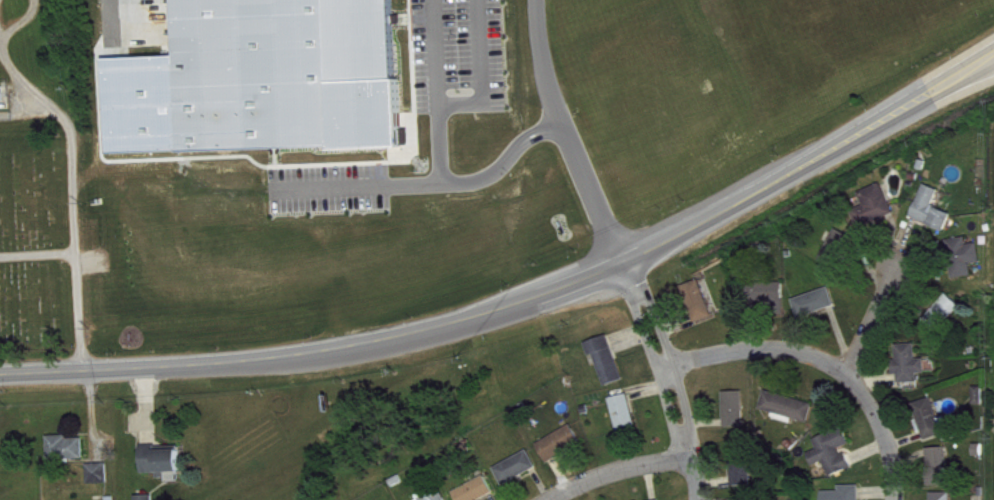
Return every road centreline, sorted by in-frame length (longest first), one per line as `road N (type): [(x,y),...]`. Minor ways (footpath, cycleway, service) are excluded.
road 1 (secondary): [(993,58),(631,264),(483,318),(280,358),(0,373)]
road 2 (residential): [(631,264),(691,456),(692,499)]
road 3 (residential): [(669,371),(727,352),(849,361)]
road 4 (residential): [(549,499),(583,479),(691,456)]
road 5 (residential): [(849,361),(882,420),(898,499)]

